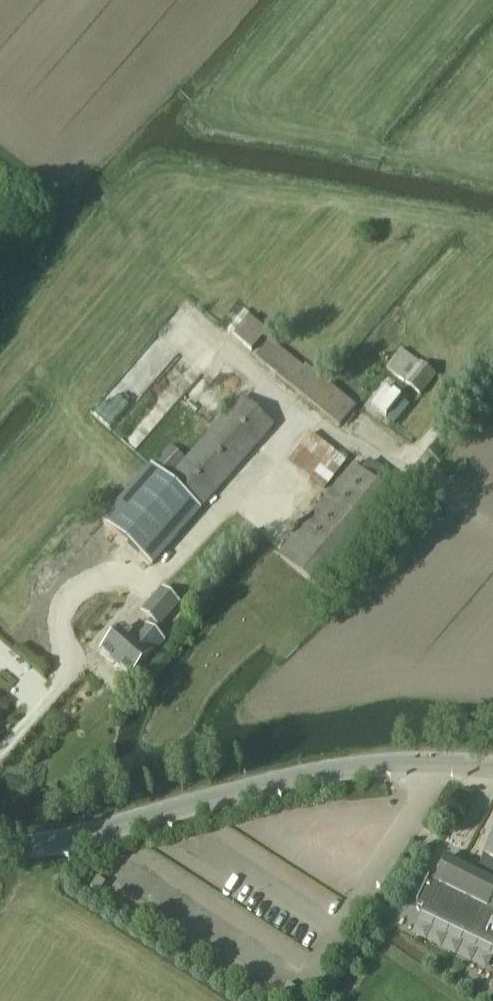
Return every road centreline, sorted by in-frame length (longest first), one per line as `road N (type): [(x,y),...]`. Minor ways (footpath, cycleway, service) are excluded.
road 1 (unclassified): [(492,764),(343,769),(50,842),(0,847)]
road 2 (track): [(302,408),(393,477),(492,365)]

